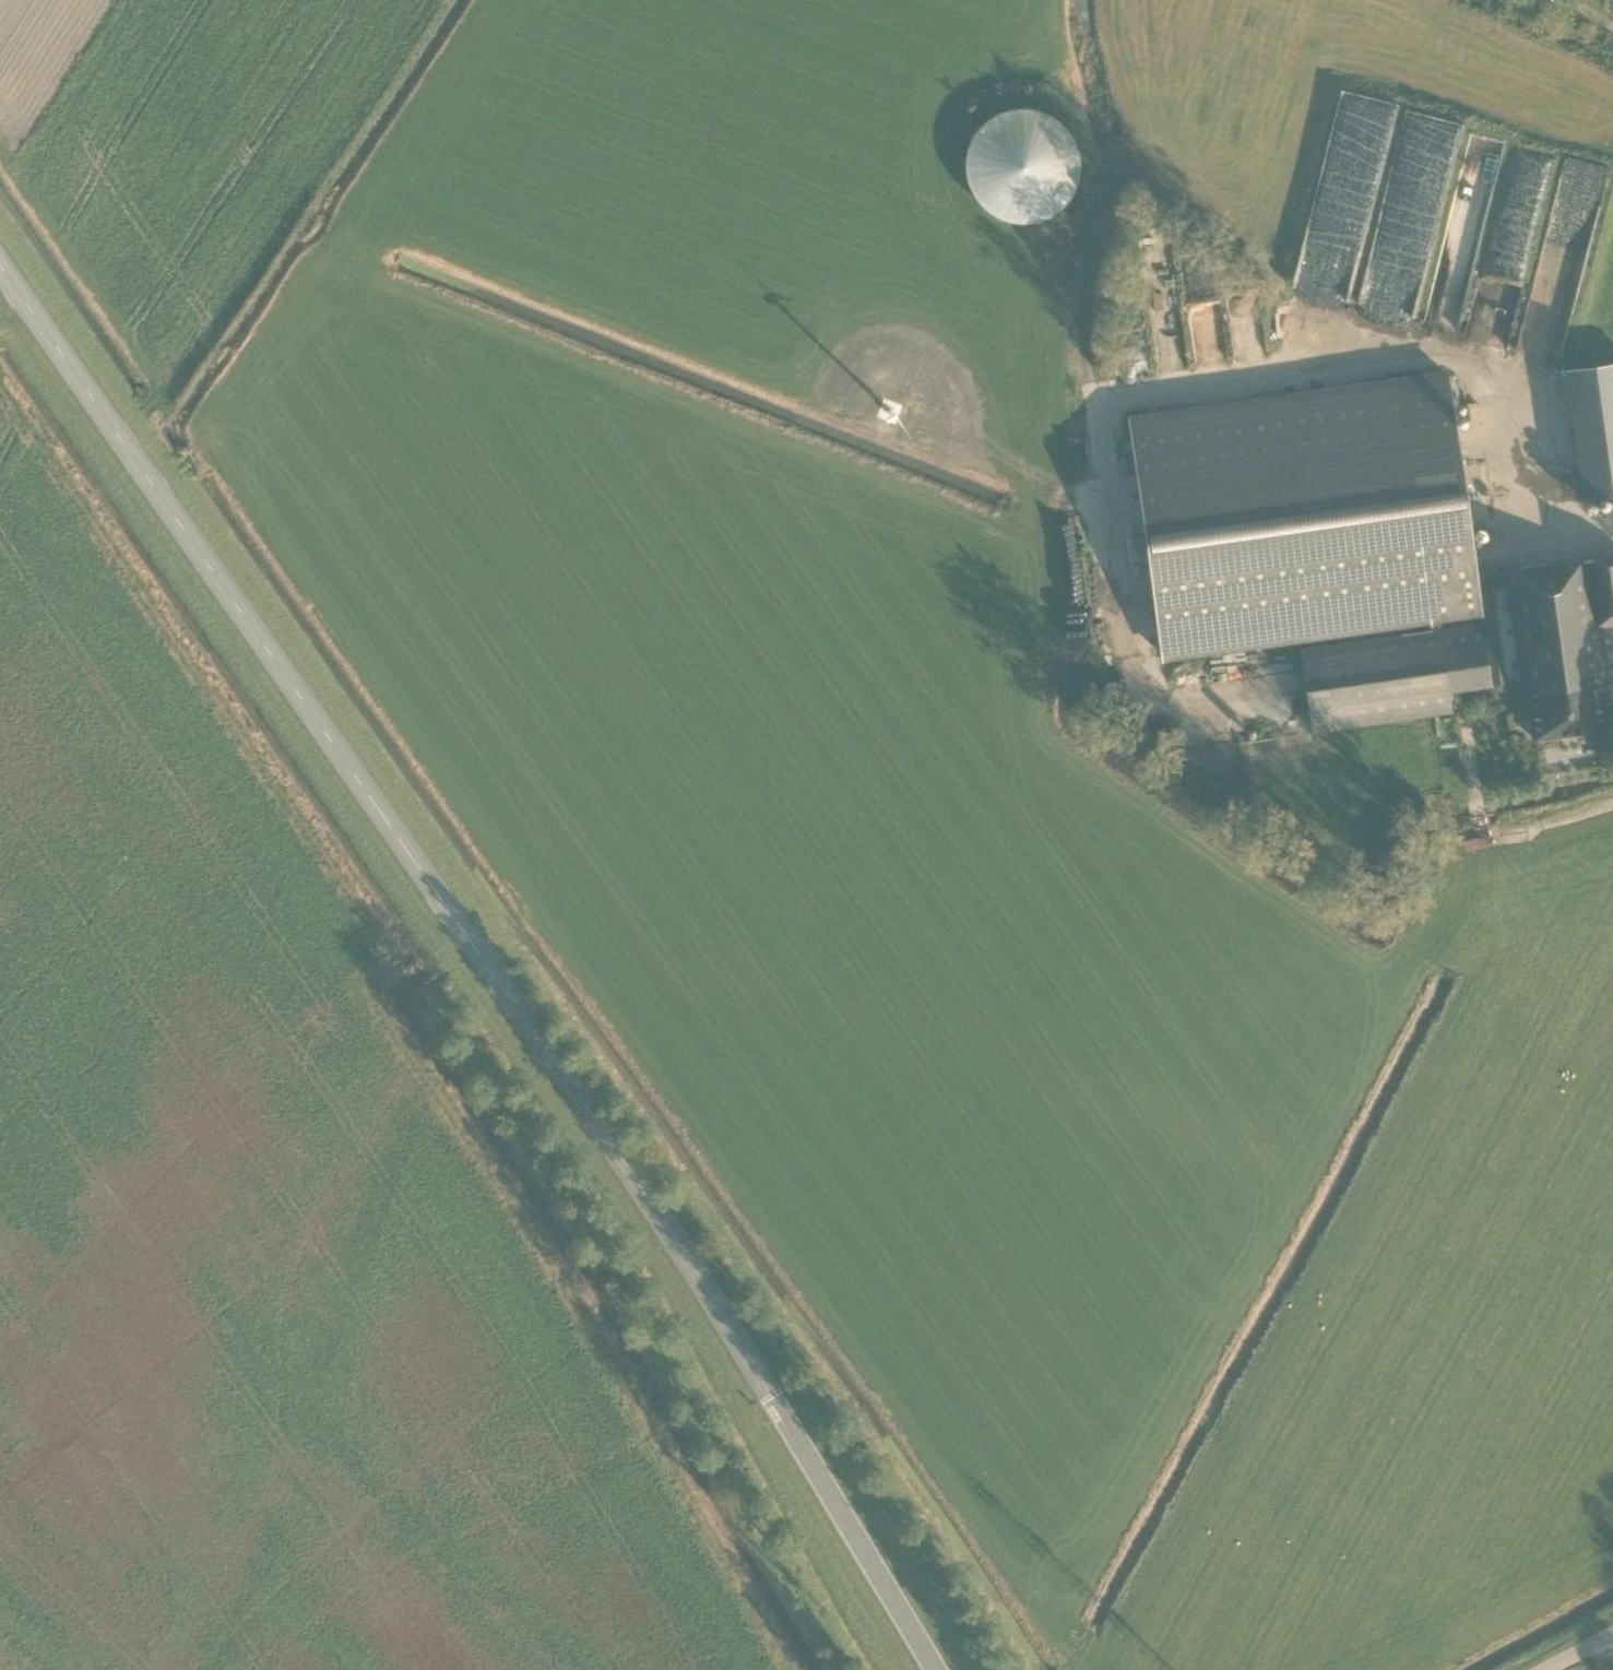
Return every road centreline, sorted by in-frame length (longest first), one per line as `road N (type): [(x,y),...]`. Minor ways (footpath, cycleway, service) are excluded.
road 1 (secondary): [(937,1669),(638,1180),(0,263)]

